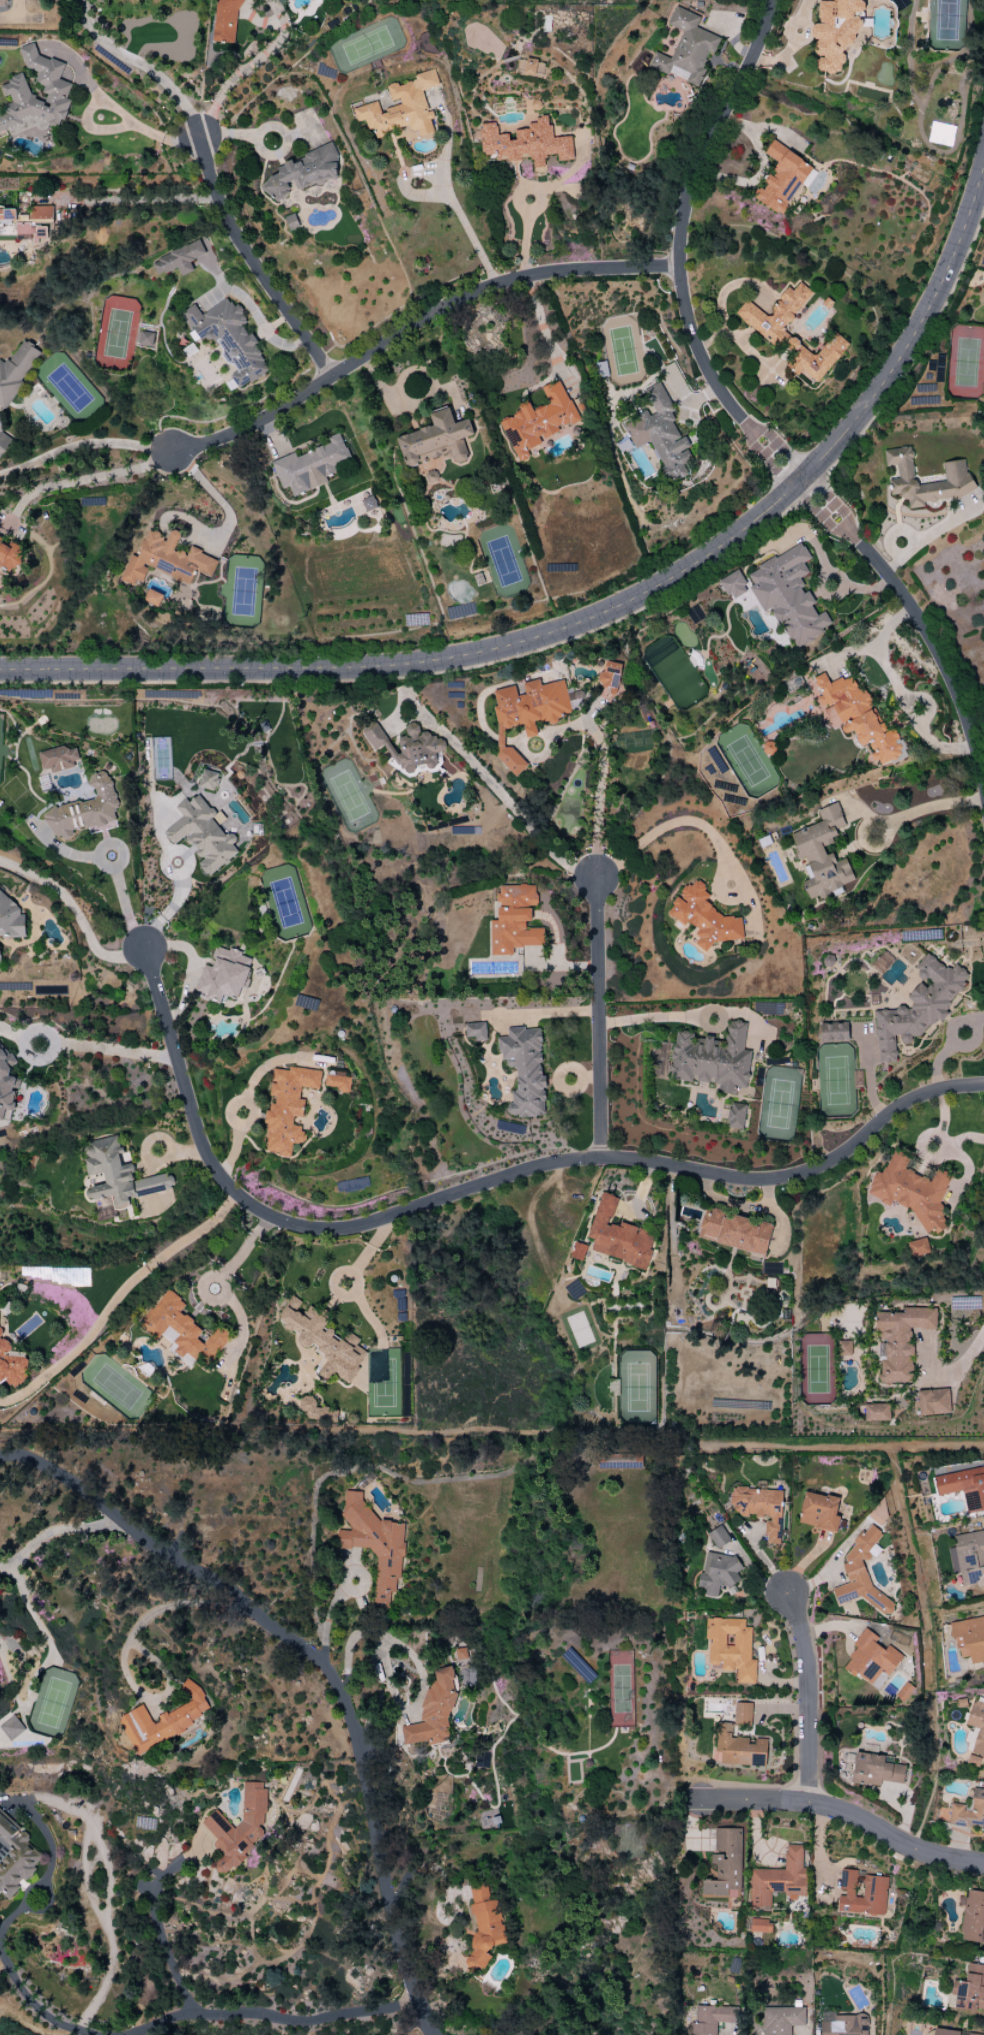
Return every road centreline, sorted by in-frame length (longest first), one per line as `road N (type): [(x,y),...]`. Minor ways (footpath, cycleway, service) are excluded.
road 1 (residential): [(983,1085),(918,1098),(836,1161),(784,1179),(598,1159),(535,1169),(358,1228),(295,1227),(255,1209),(205,1155),(146,950)]
road 2 (residential): [(0,670),(346,671),(473,657),(614,609),(693,567),(801,483)]
road 3 (residential): [(0,1461),(28,1460),(82,1491),(238,1598),(327,1671),(358,1733),(396,1927),(434,2034)]
road 4 (residential): [(171,456),(244,436),(443,315),(498,291),(558,279),(679,273)]
road 5 (residential): [(758,440),(713,388),(689,326),(679,251),(707,149),(774,0)]
road 6 (residential): [(801,483),(904,357),(941,291),(983,166)]
road 7 (residential): [(983,785),(969,723),(934,642),(833,517)]
road 8 (residential): [(685,1801),(810,1803),(925,1853),(983,1864)]
road 9 (residential): [(333,384),(249,262),(211,188),(201,139)]
road 10 (residential): [(598,1159),(595,878)]
road 11 (residential): [(810,1803),(810,1696),(791,1595)]

